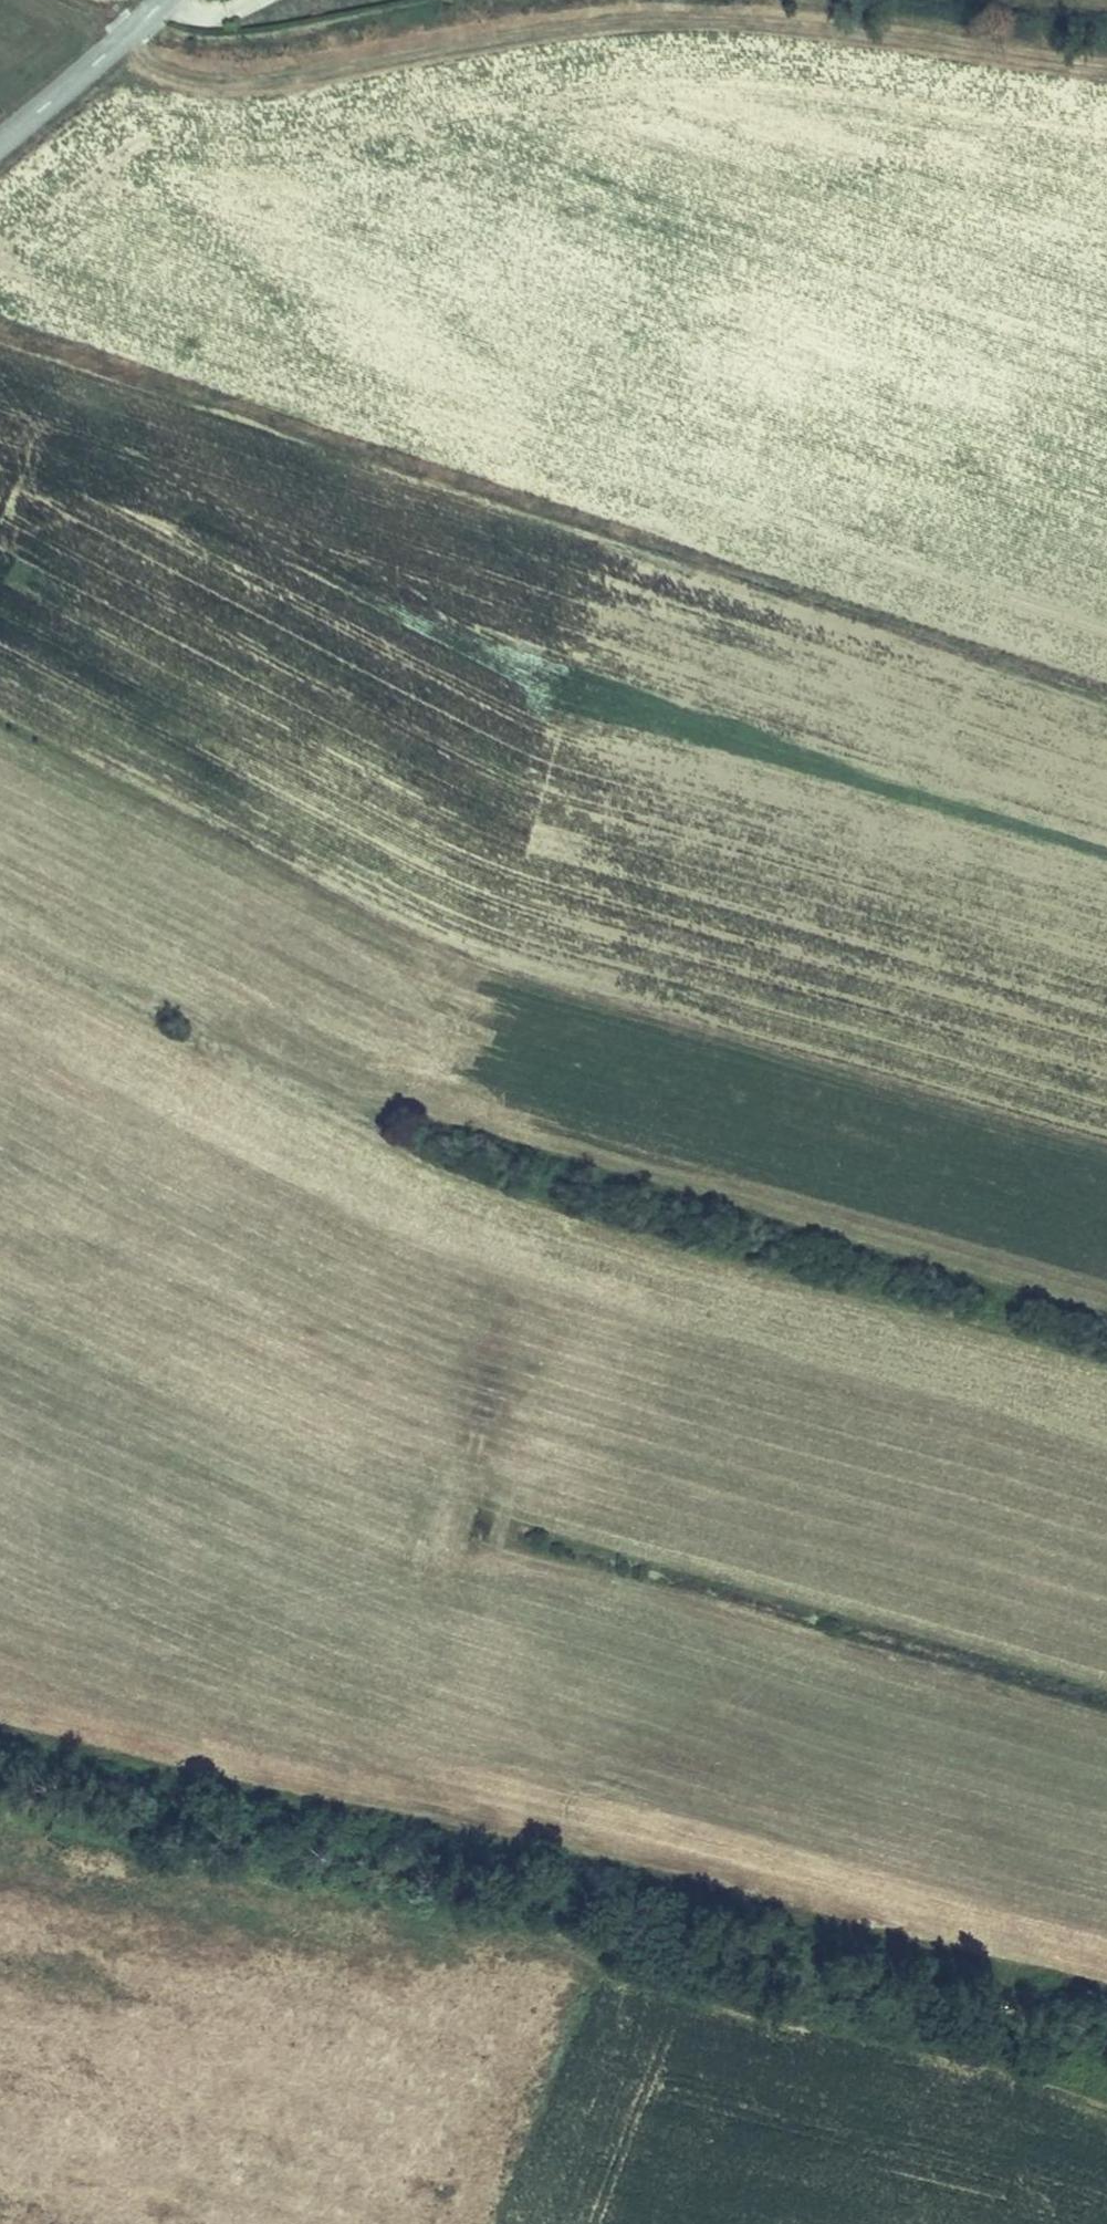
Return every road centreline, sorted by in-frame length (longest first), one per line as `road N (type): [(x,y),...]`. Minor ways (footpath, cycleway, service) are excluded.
road 1 (tertiary): [(0,143),(102,63),(164,0)]

